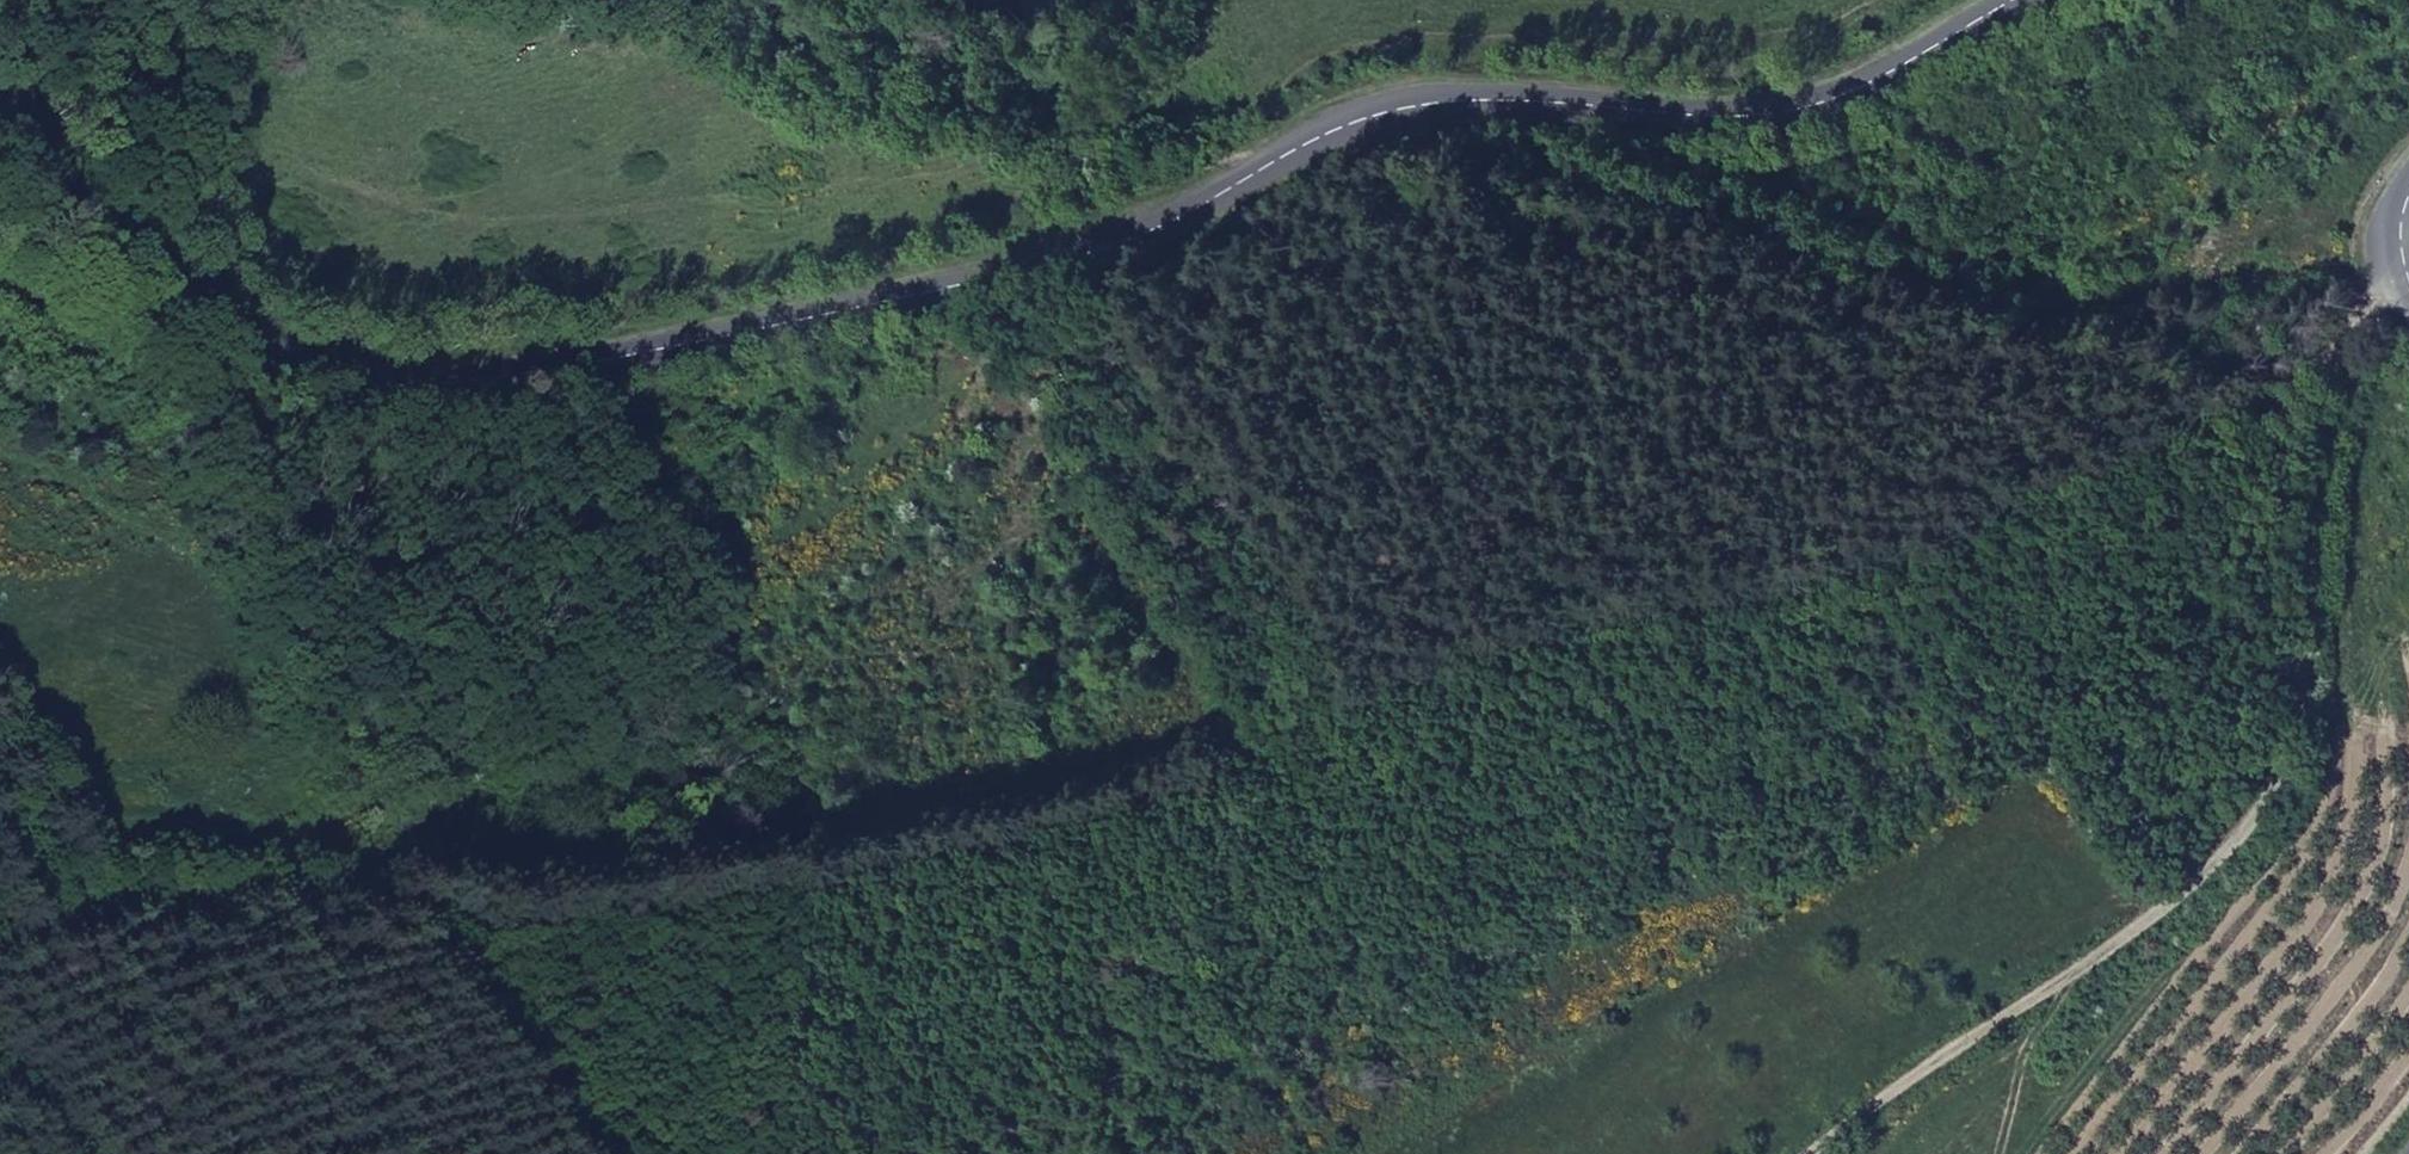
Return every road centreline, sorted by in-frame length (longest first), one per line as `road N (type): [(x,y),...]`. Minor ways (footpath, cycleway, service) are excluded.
road 1 (secondary): [(2015,0),(1847,97),(1798,111),(1747,118),(1508,101),(1382,115),(1330,131),(1092,253),(589,361),(453,382),(334,380),(267,364),(209,333),(146,281),(0,129)]
road 2 (track): [(1812,1153),(2158,915),(2261,809),(2292,699),(2312,372),(2408,280)]

